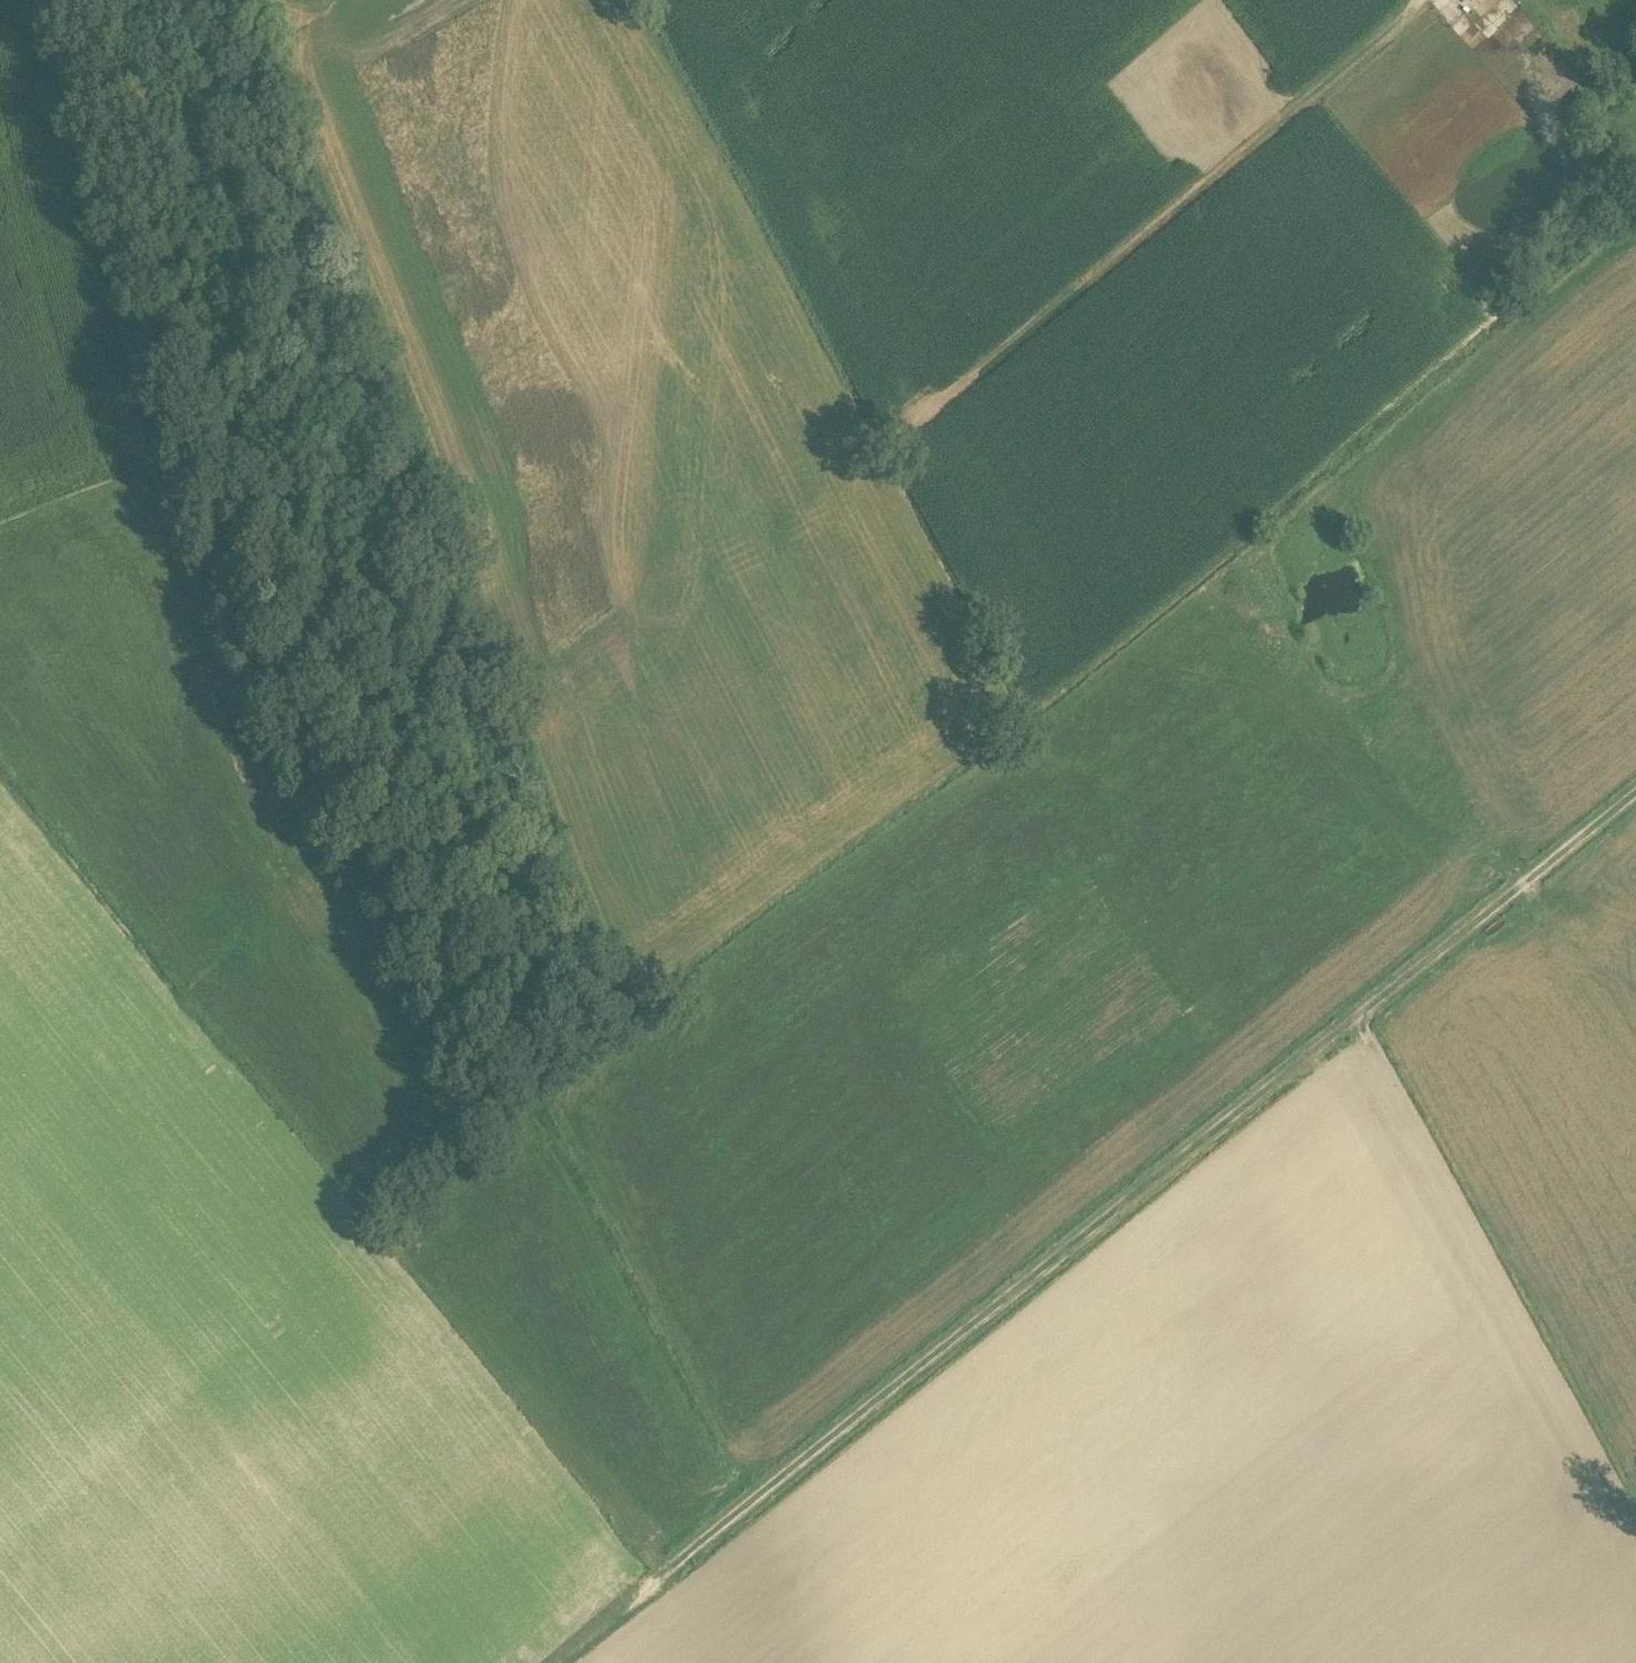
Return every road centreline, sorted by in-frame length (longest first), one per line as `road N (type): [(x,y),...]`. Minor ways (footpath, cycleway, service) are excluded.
road 1 (track): [(659,1574),(1635,805)]
road 2 (track): [(1099,278),(1419,0)]

